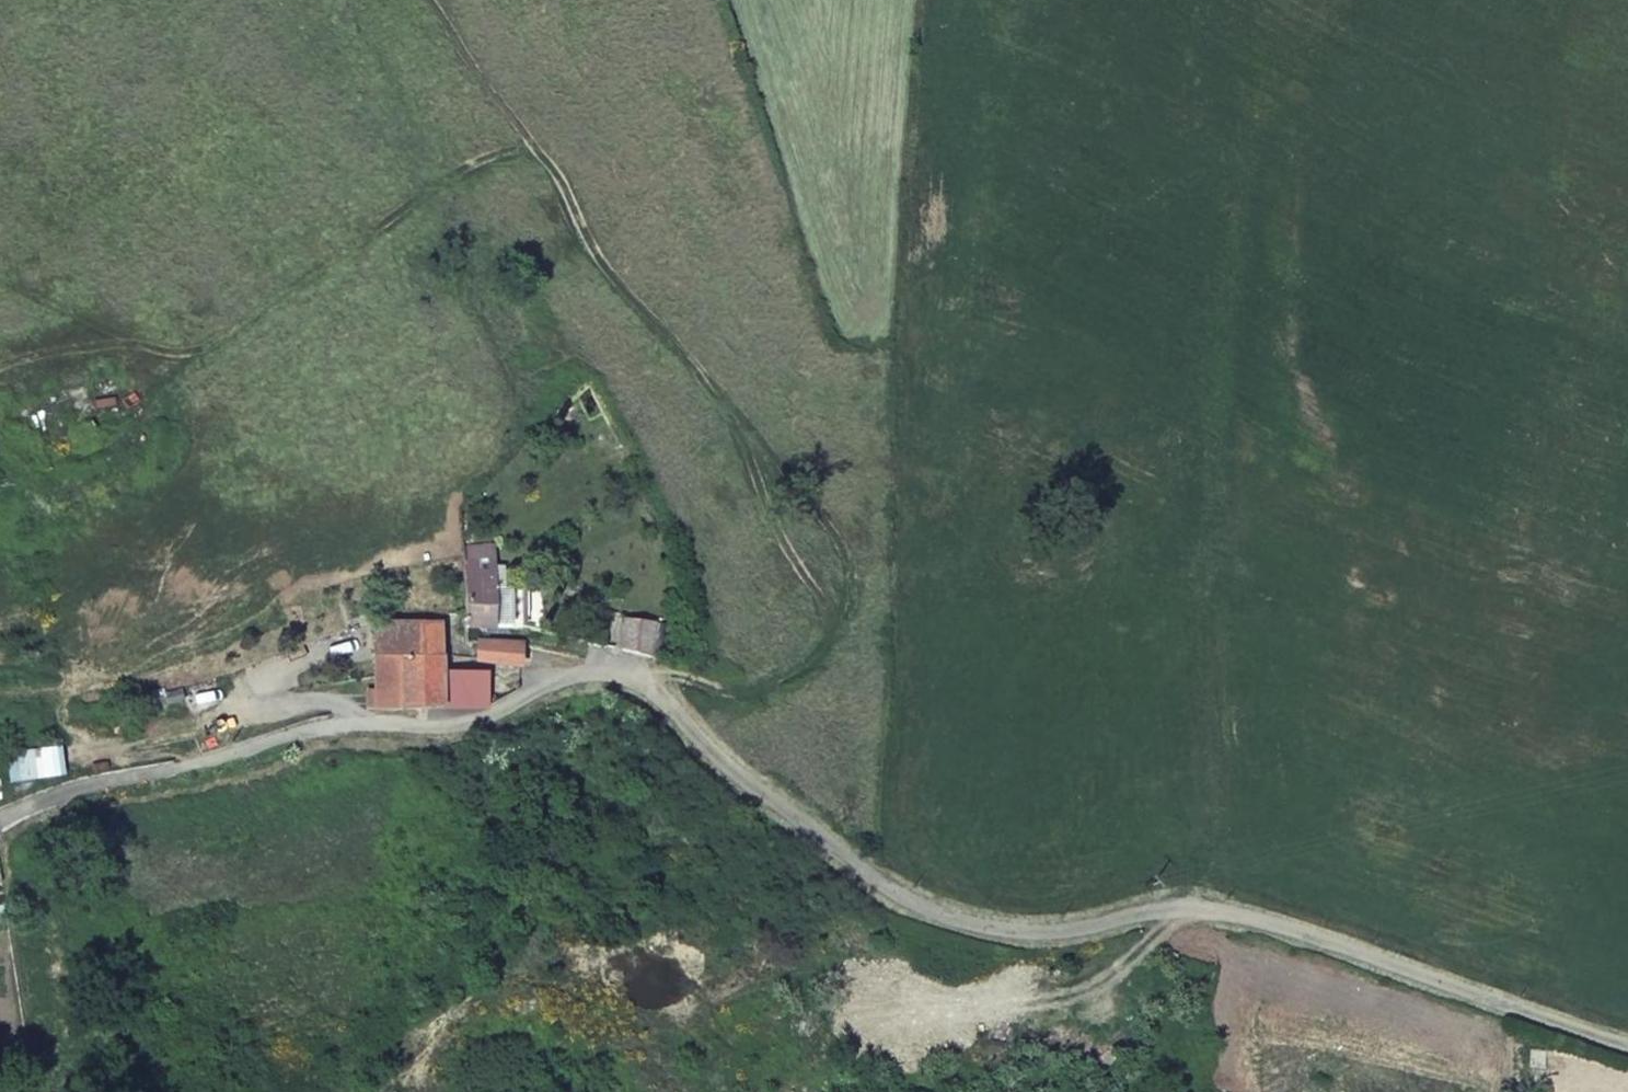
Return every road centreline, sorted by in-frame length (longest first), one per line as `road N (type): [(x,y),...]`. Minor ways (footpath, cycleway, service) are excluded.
road 1 (unclassified): [(1627,1042),(1208,907),(1169,901),(1008,915),(953,909),(903,888),(798,817),(636,669),(602,662),(559,672),(496,715),(365,719),(273,732),(0,811)]

